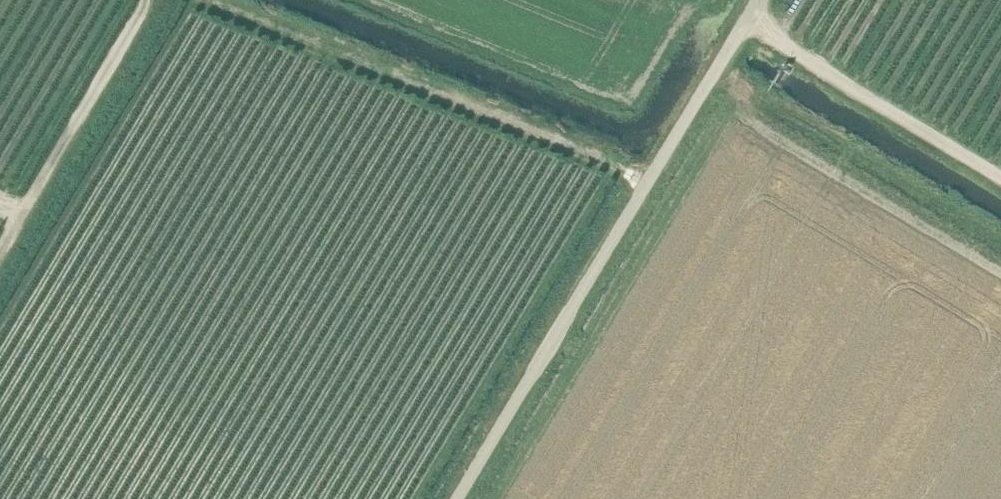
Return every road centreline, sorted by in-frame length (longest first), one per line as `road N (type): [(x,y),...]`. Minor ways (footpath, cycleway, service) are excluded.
road 1 (unclassified): [(465,498),(763,0)]

